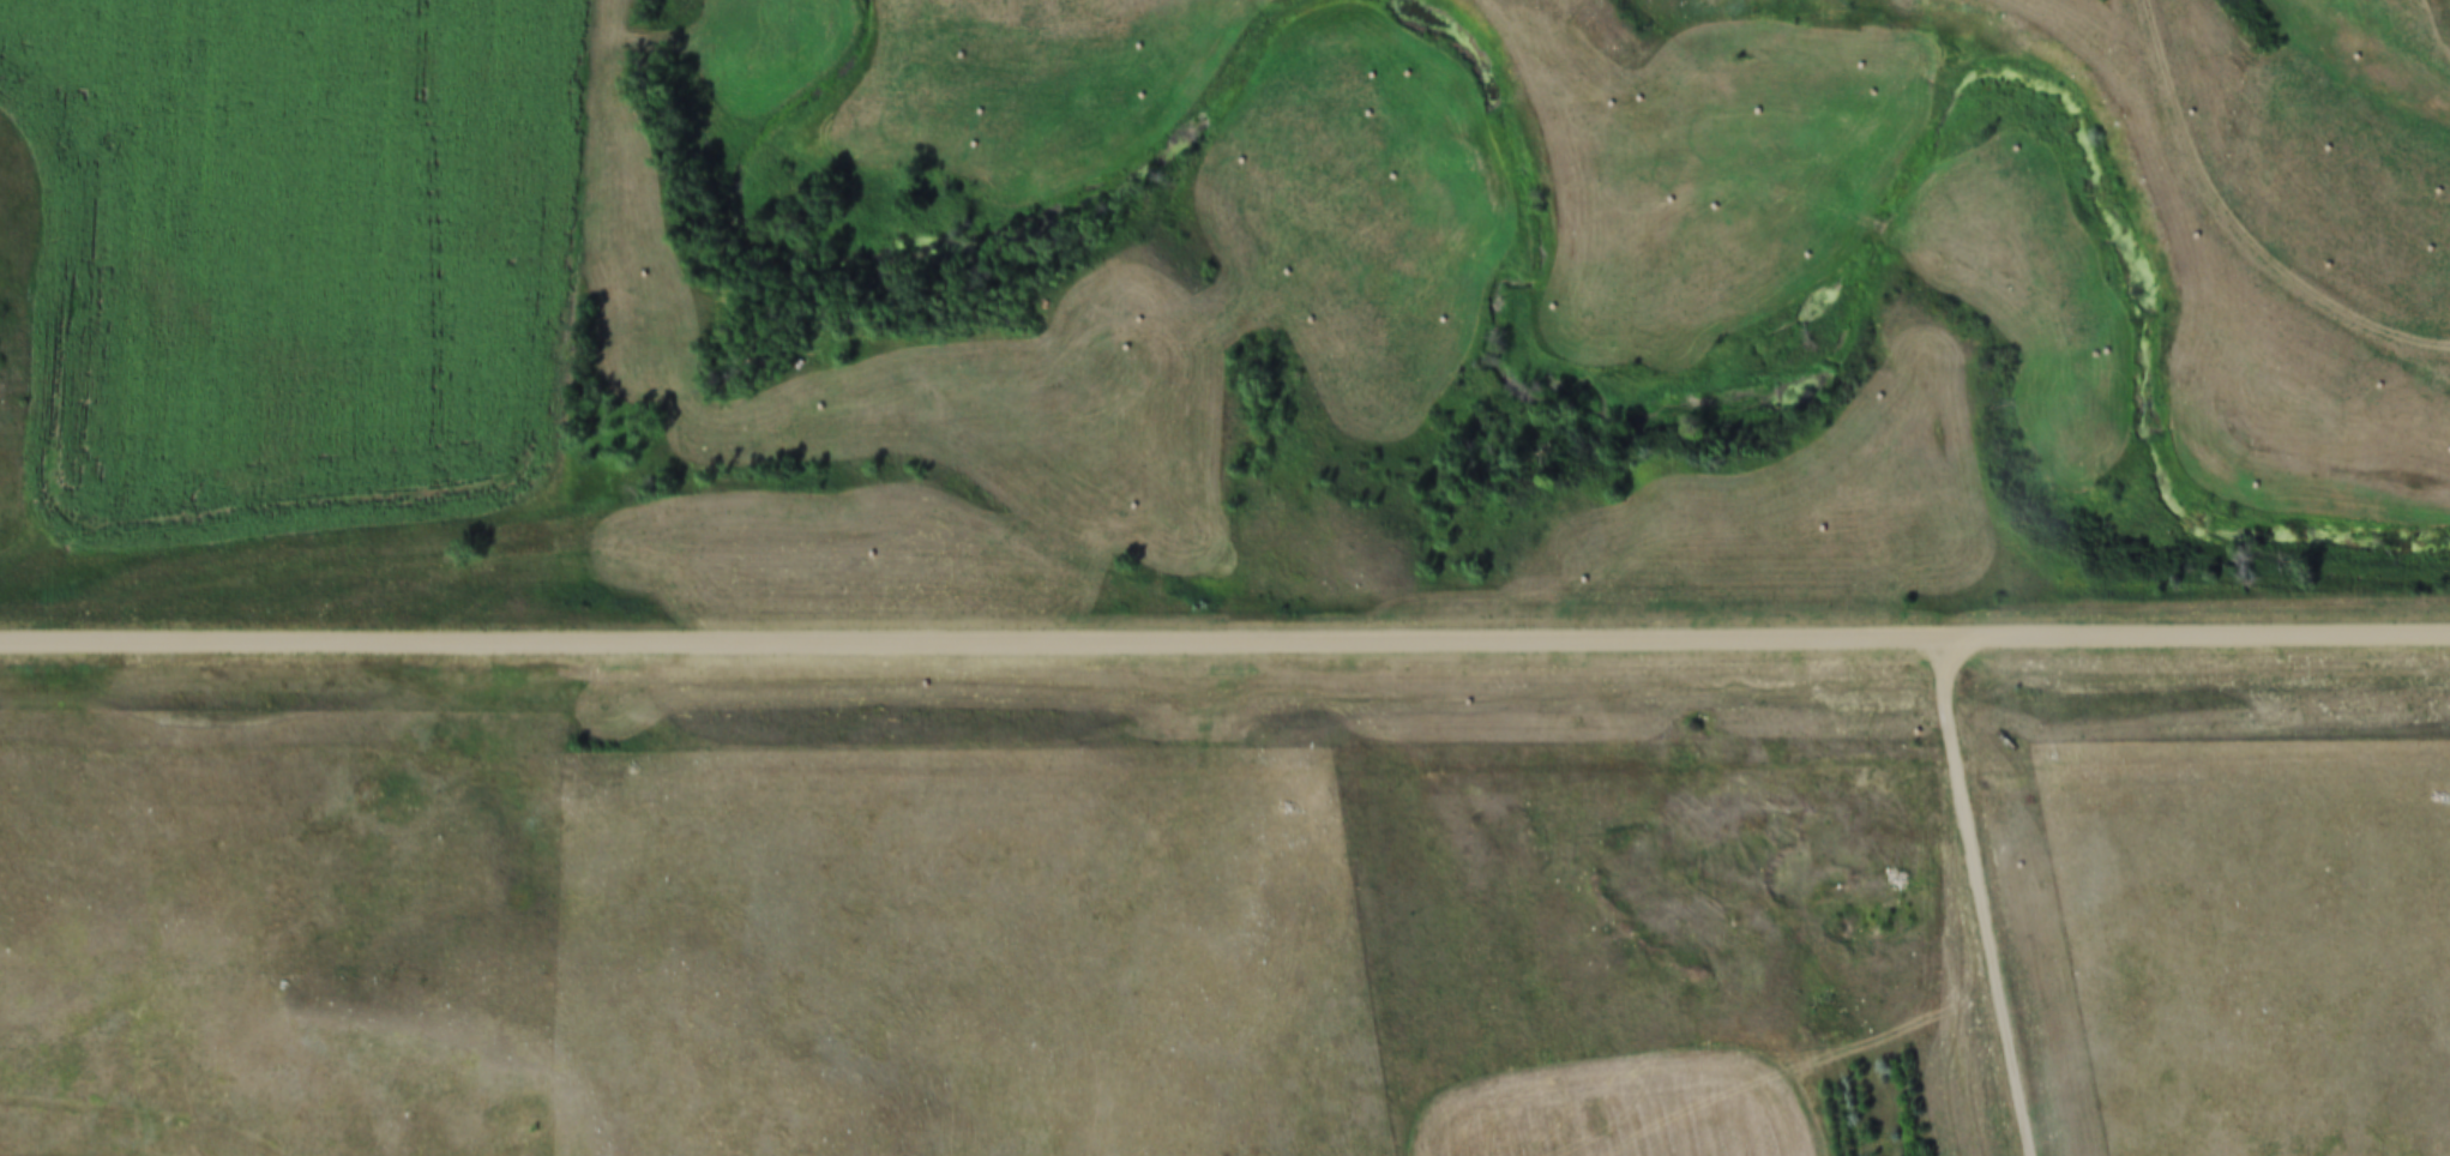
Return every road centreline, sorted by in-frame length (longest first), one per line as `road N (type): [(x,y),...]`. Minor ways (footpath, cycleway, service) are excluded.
road 1 (residential): [(2449,625),(0,635)]
road 2 (track): [(151,0),(148,293),(134,476),(113,508),(66,541),(0,563)]

